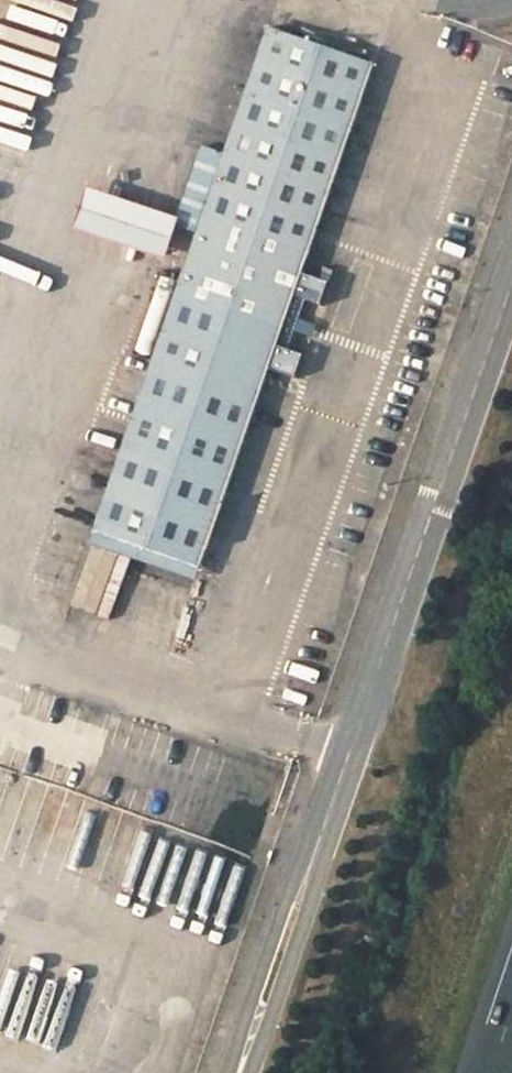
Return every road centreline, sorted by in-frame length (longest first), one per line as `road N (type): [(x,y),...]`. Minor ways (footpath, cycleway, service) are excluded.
road 1 (unclassified): [(511,263),(244,1072)]

